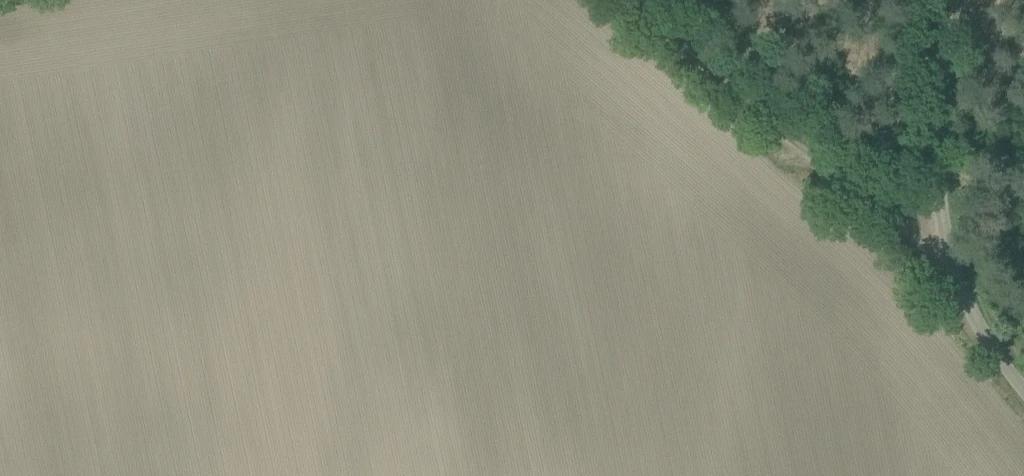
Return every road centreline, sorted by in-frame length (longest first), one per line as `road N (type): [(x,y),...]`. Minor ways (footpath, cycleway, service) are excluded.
road 1 (track): [(948,261),(623,0)]
road 2 (unclassified): [(1023,384),(960,297),(943,235),(950,0)]

